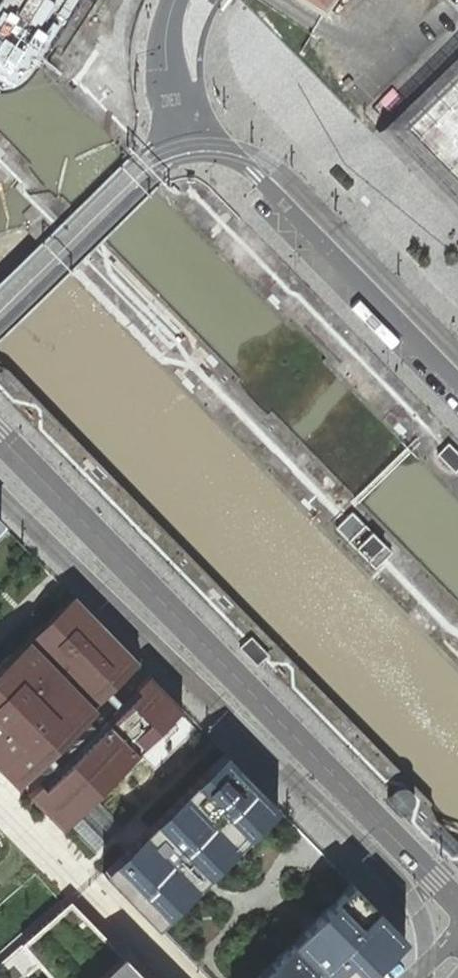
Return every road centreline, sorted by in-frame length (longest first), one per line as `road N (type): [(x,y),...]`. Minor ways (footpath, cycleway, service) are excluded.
road 1 (residential): [(457,902),(0,435)]
road 2 (residential): [(197,121),(457,381)]
road 3 (unclassified): [(197,121),(0,313)]
road 4 (residential): [(175,0),(167,69),(197,121)]

